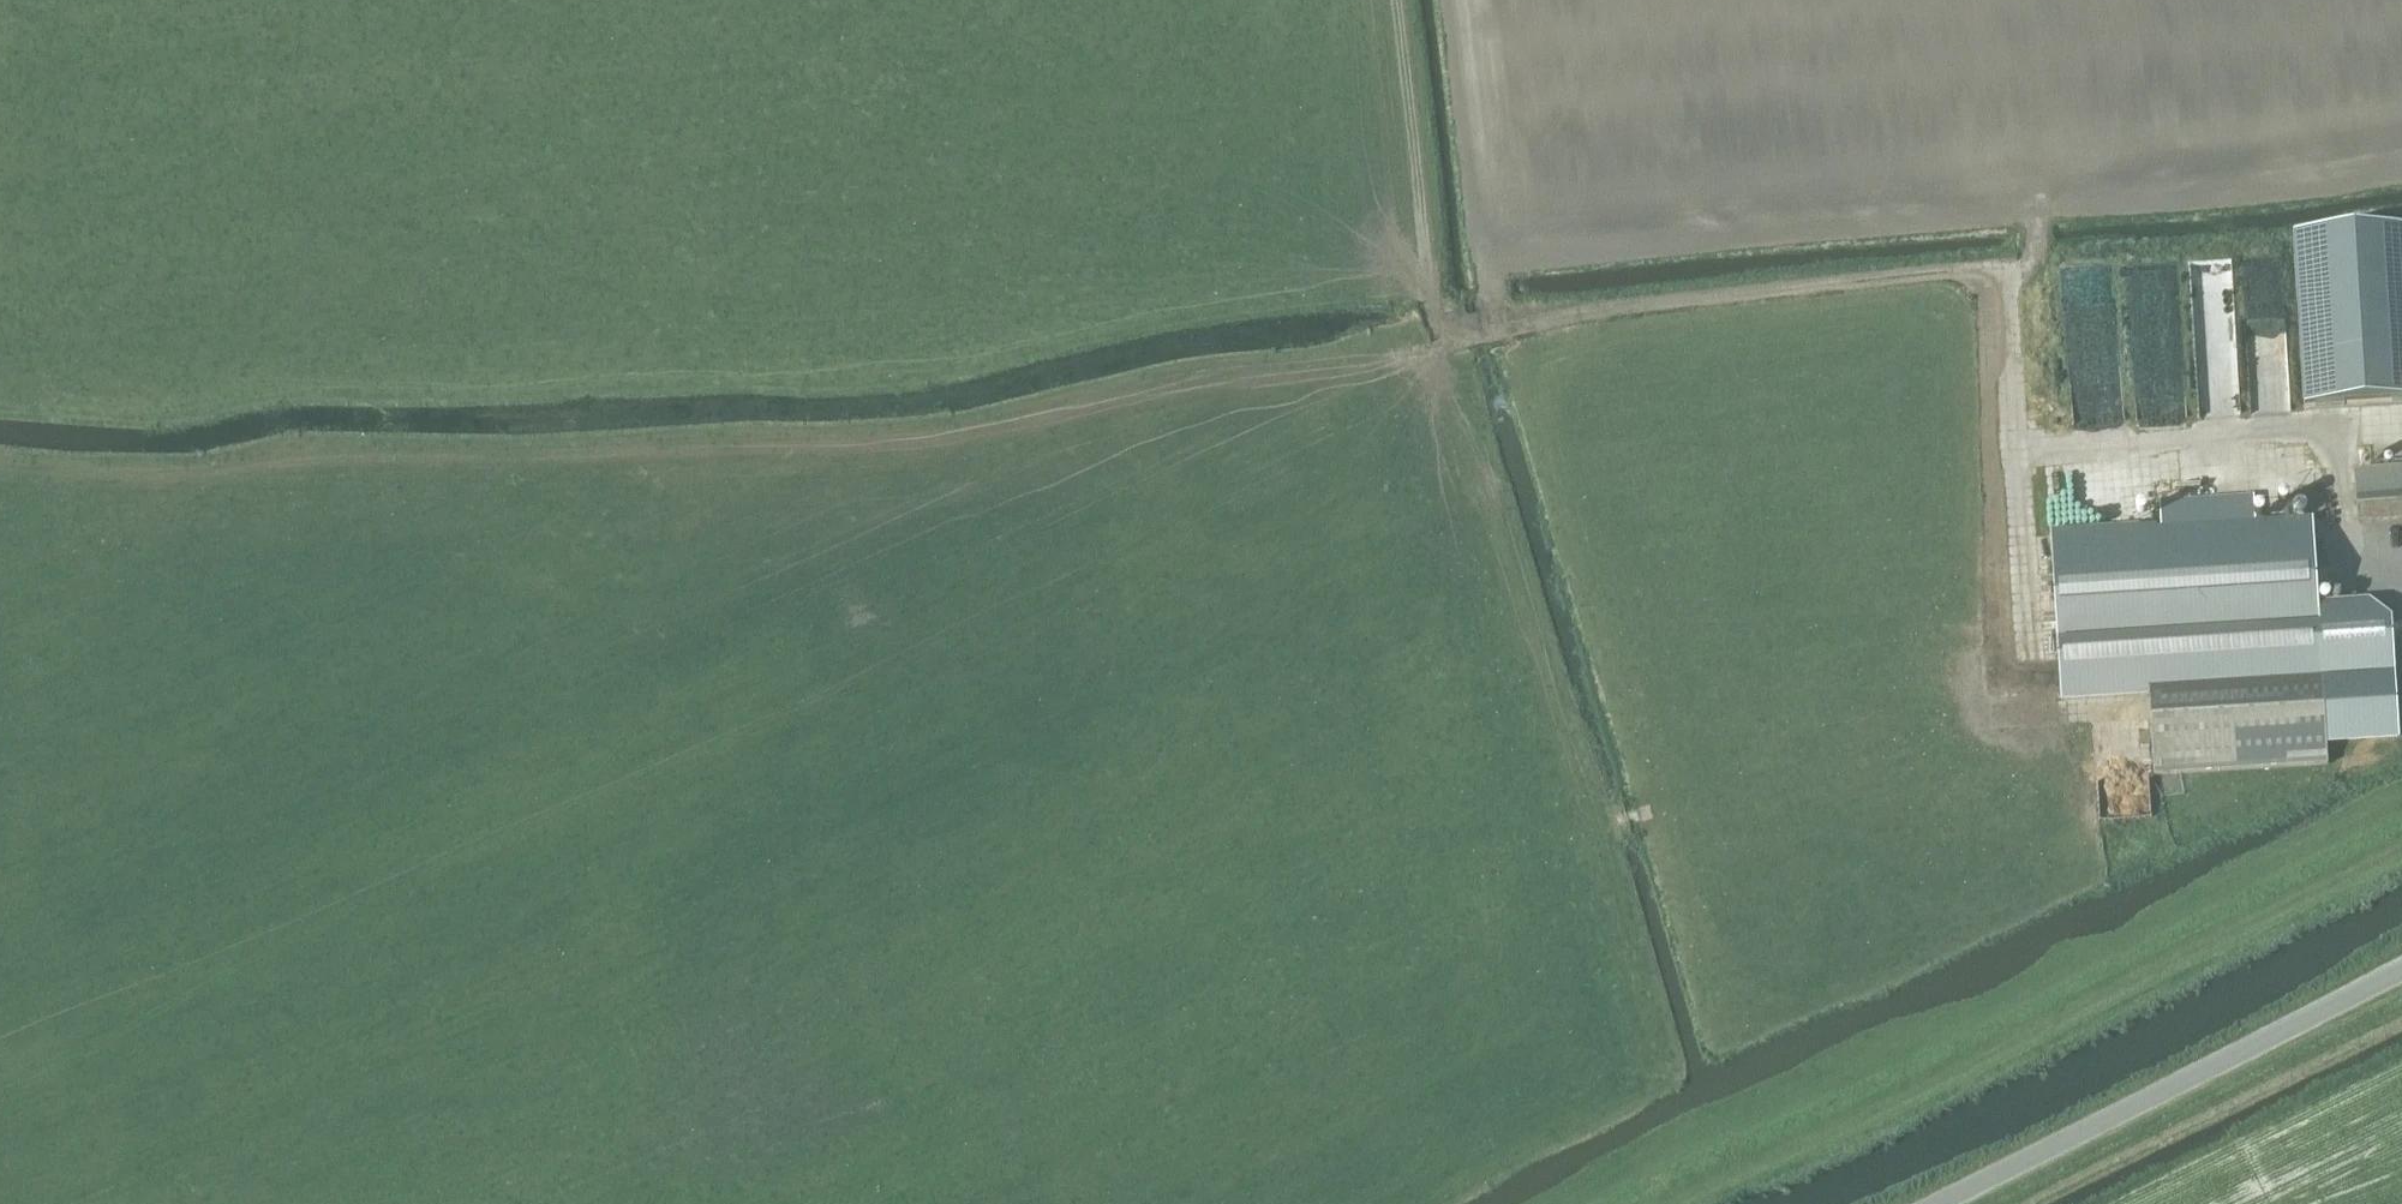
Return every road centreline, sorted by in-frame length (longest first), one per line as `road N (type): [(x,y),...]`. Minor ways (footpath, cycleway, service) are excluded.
road 1 (unclassified): [(1933,1203),(2401,971)]

